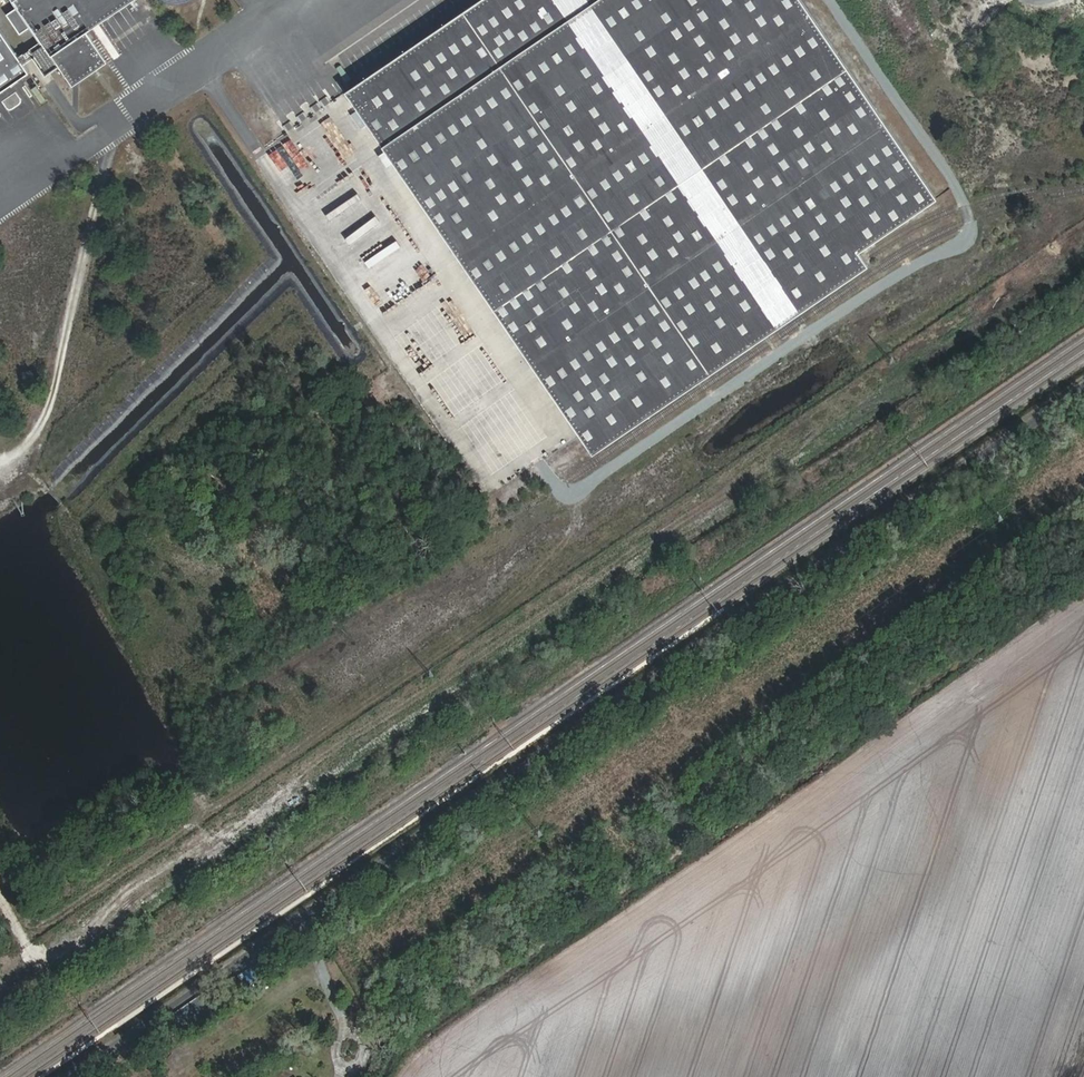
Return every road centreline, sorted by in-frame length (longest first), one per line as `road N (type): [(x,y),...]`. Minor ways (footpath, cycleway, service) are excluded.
road 1 (unclassified): [(1083,389),(100,1076)]
road 2 (track): [(112,131),(54,392),(25,452),(0,459)]

